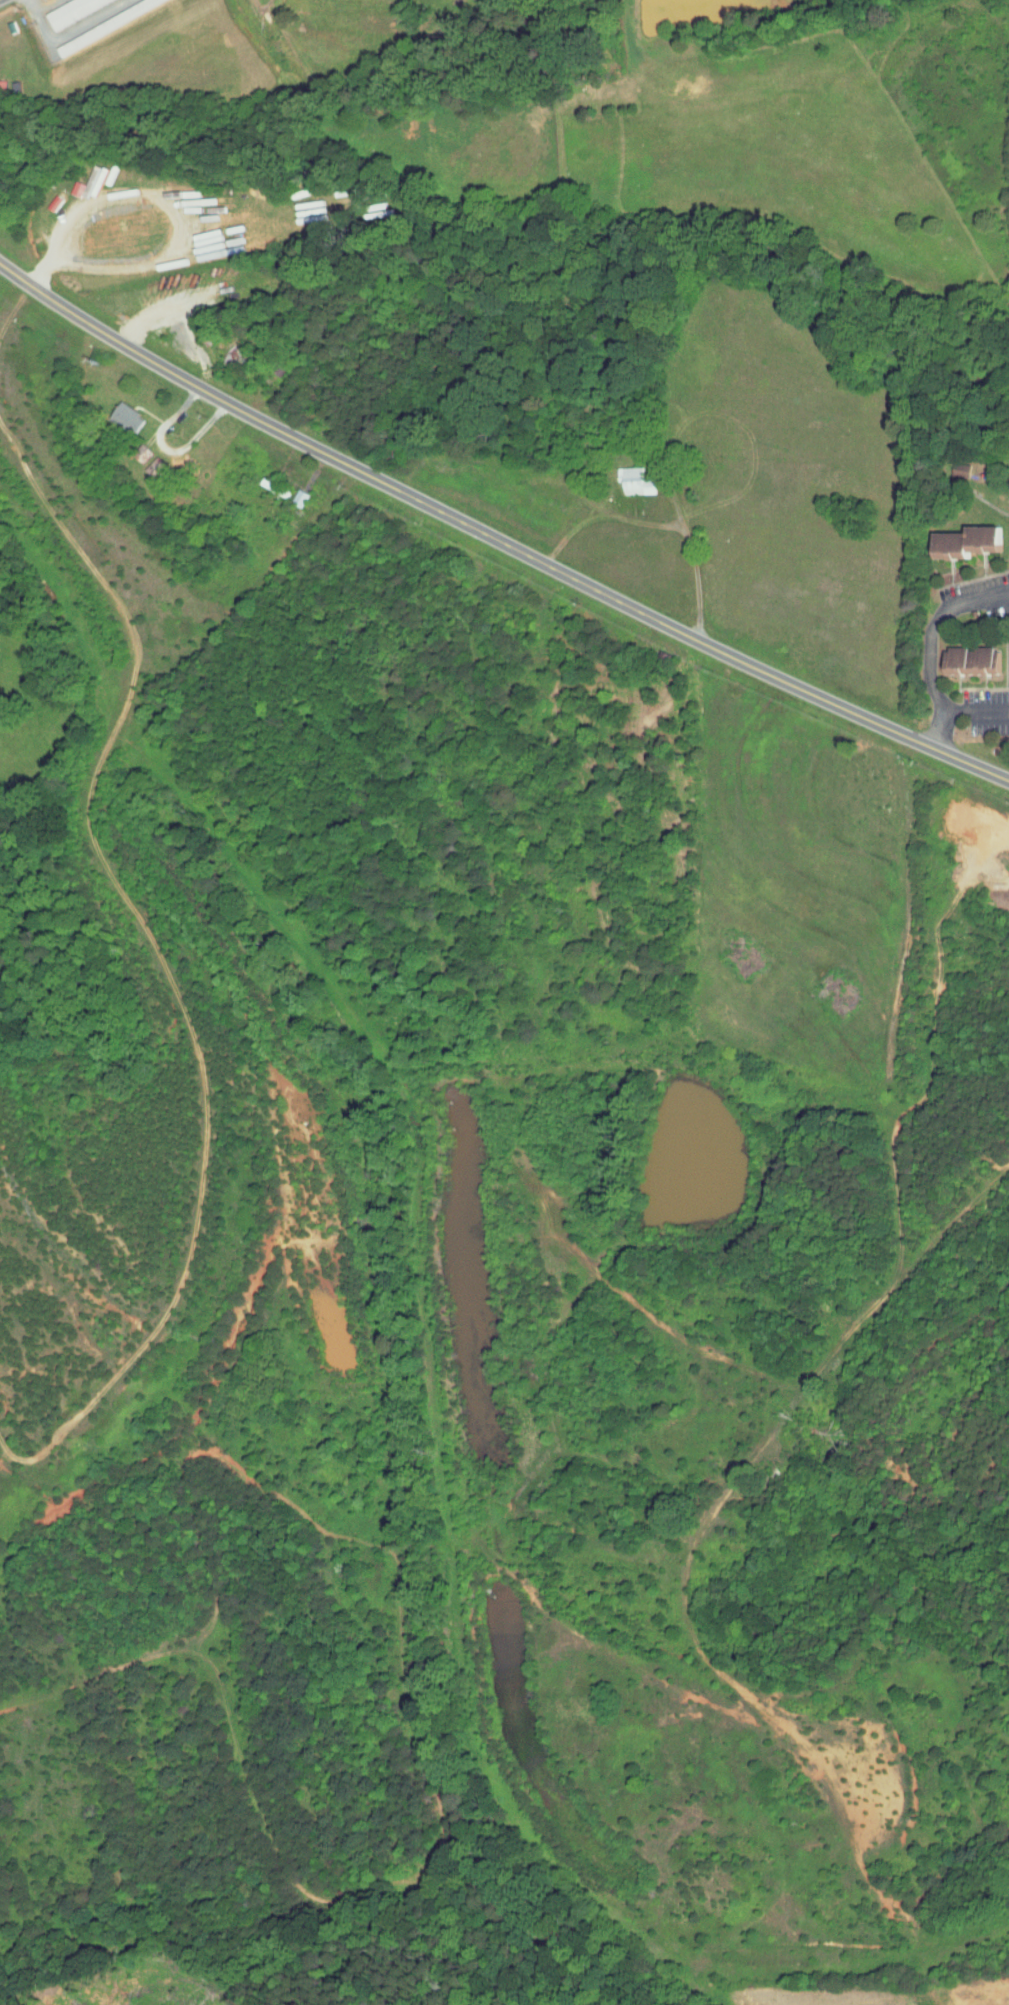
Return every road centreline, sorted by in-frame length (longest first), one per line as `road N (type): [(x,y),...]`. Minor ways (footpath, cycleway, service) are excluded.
road 1 (residential): [(1008,783),(703,646),(333,460),(131,353),(0,269)]
road 2 (residential): [(0,1020),(47,1263)]
road 3 (residential): [(937,751),(944,712),(930,681),(931,639),(951,611),(1008,588)]

